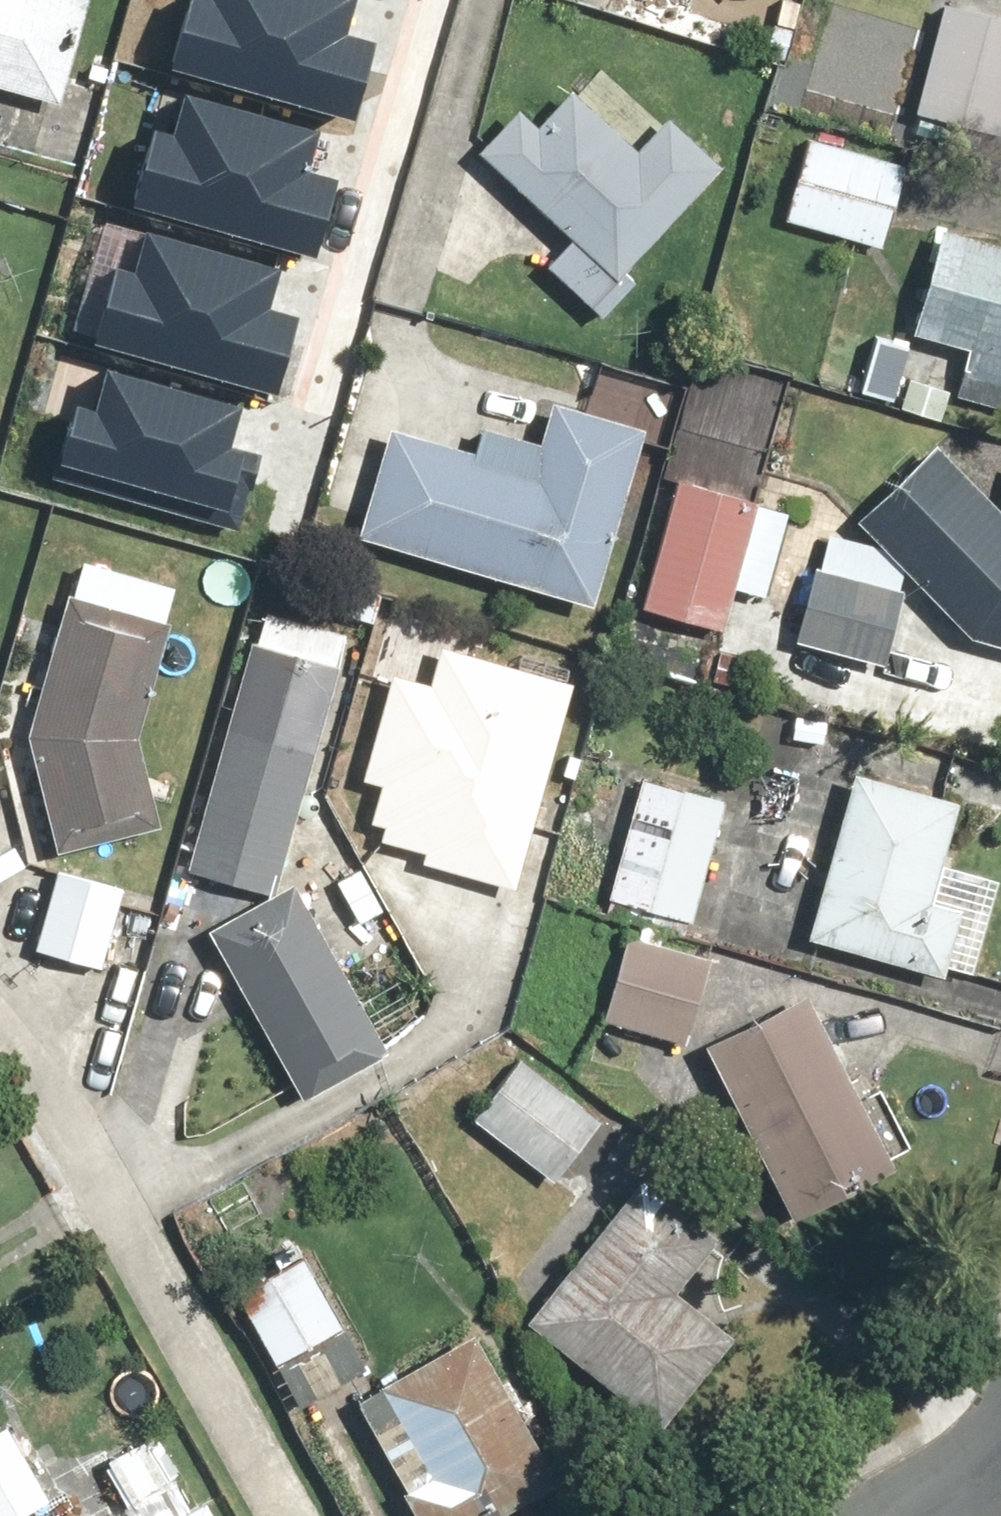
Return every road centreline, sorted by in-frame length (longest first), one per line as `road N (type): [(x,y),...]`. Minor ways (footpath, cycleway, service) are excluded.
road 1 (residential): [(1000,1441),(878,1515)]

